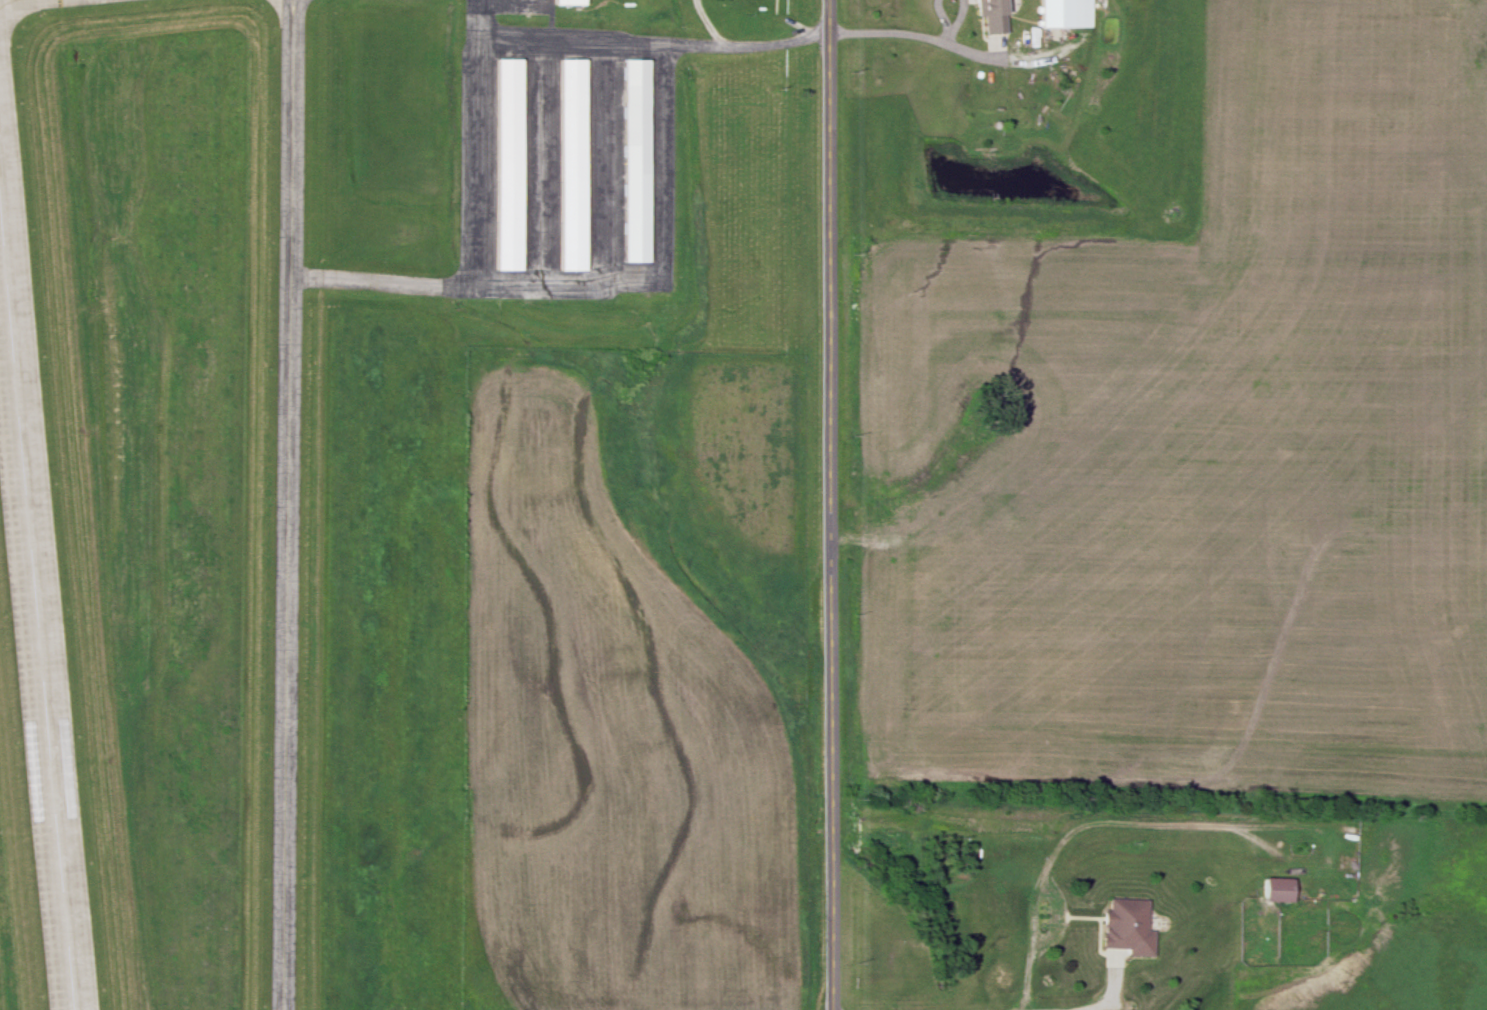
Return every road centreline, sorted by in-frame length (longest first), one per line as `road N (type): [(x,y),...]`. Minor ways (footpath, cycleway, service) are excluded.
road 1 (tertiary): [(830,1009),(826,0)]

